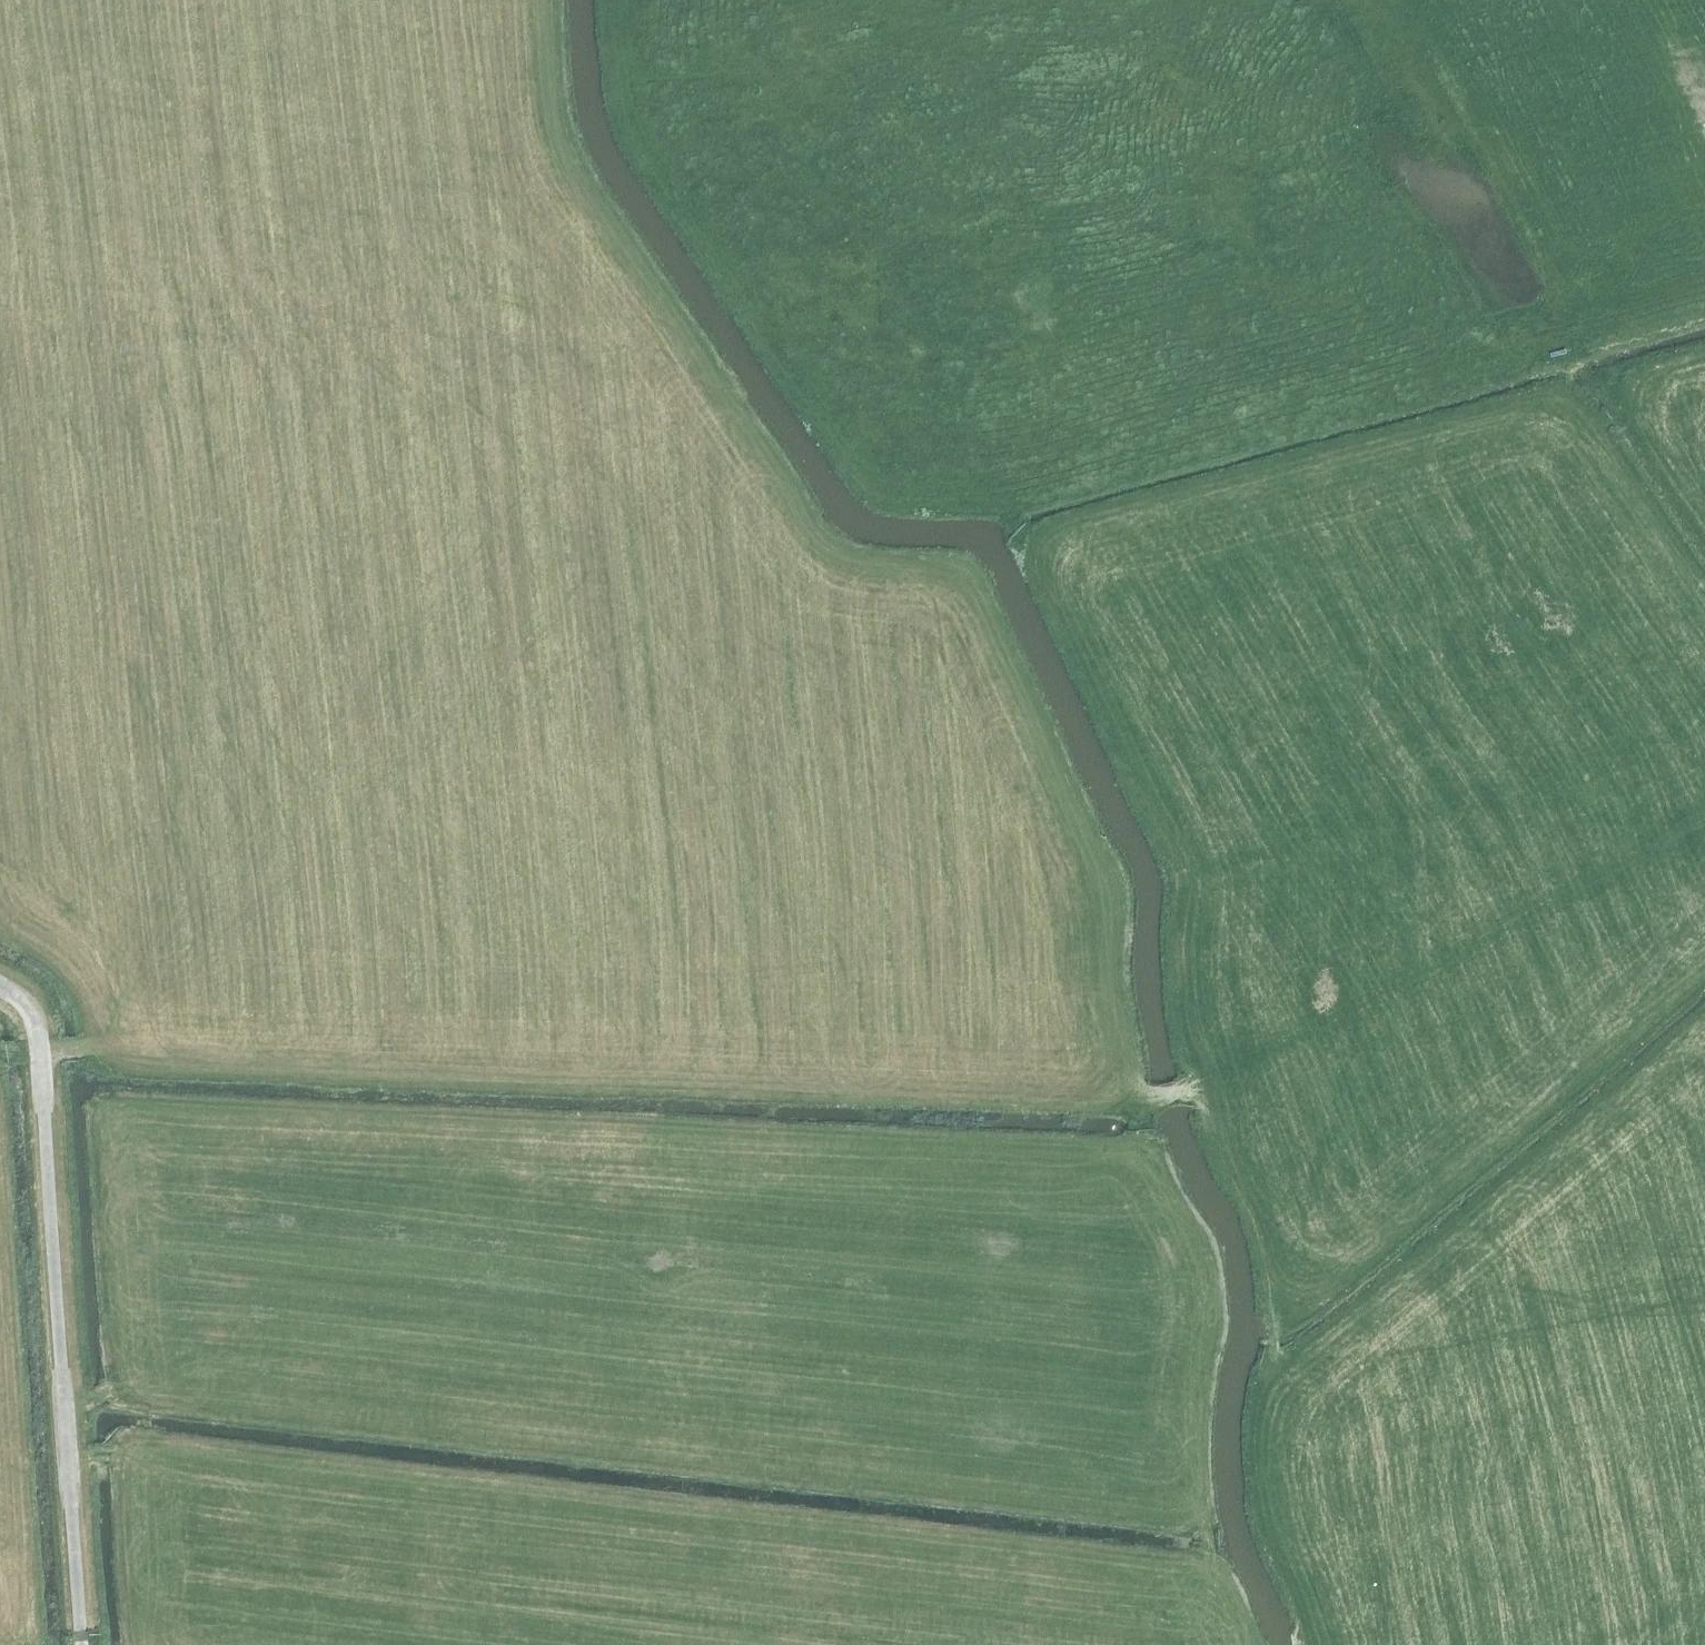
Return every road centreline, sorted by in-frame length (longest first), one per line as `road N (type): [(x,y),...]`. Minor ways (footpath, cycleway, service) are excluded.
road 1 (track): [(82,1644),(38,1029),(30,1009),(0,985)]

